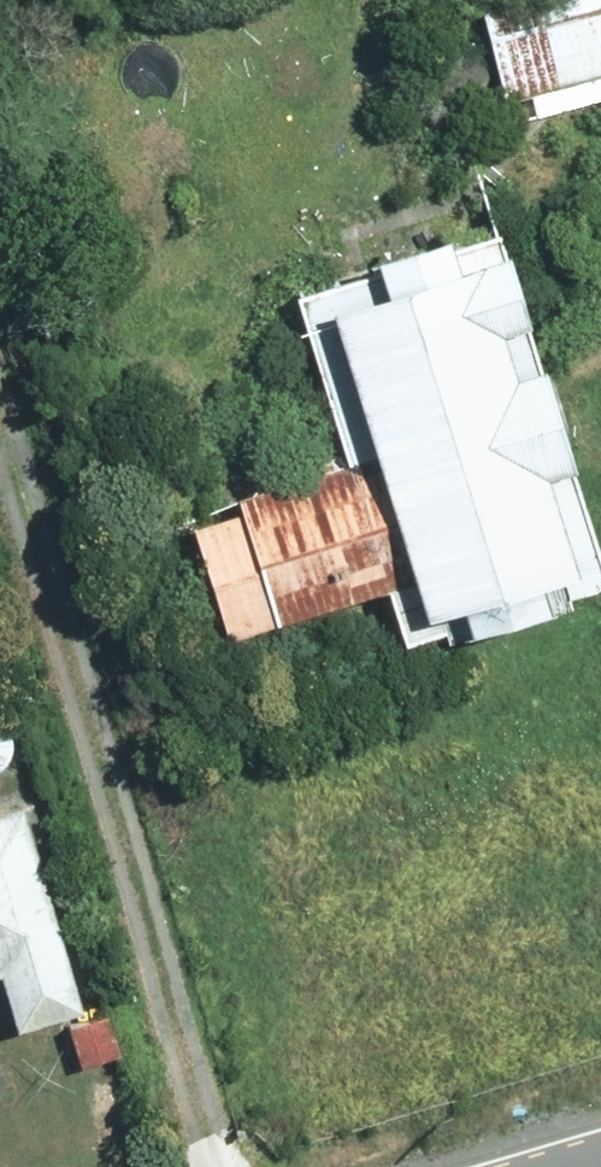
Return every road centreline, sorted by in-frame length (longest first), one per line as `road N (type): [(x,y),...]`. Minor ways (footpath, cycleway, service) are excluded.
road 1 (unknown): [(600,745),(435,159),(500,0)]
road 2 (unknown): [(467,79),(358,0)]

